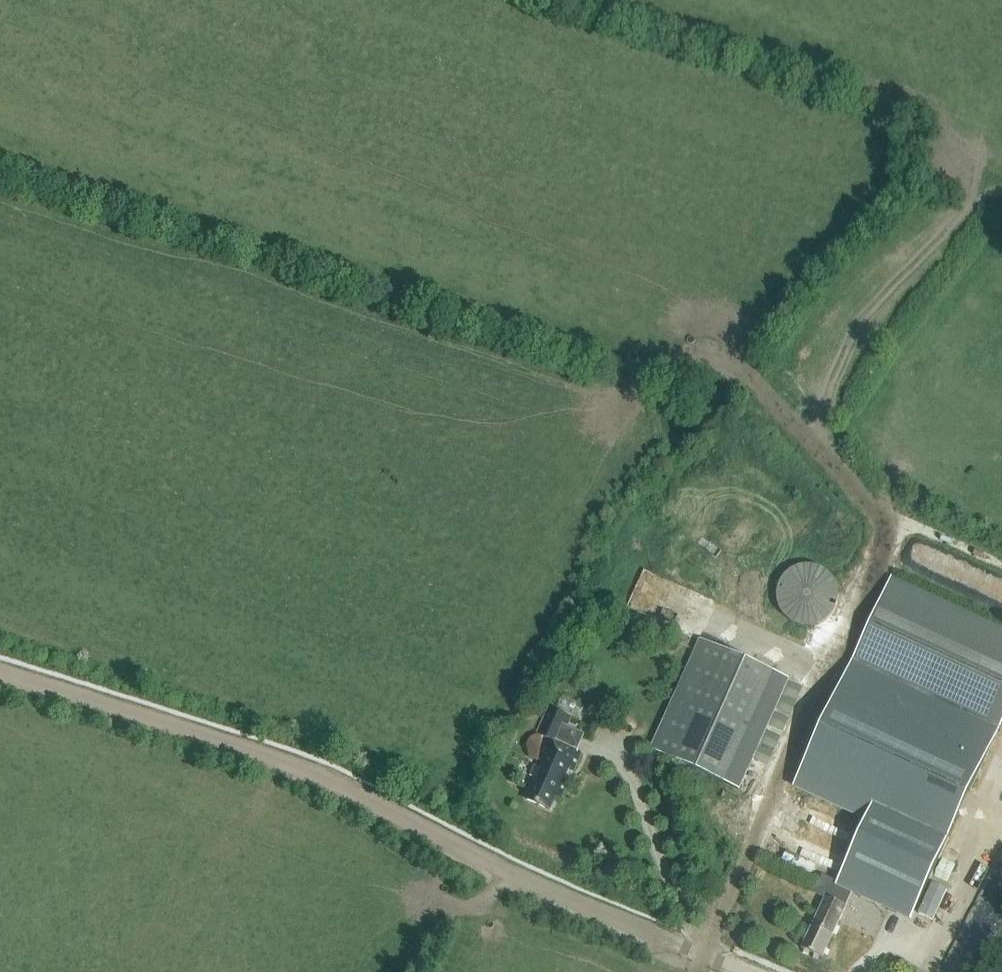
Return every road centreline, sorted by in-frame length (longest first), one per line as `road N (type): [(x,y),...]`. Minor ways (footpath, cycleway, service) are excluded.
road 1 (track): [(751,971),(486,861),(294,765),(0,668)]

